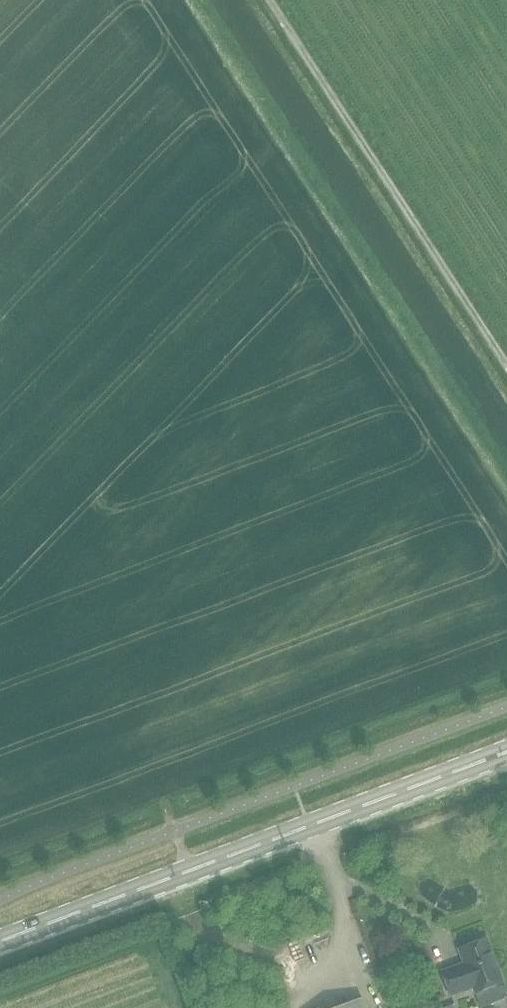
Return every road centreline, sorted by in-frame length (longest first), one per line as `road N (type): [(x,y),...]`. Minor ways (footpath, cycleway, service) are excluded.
road 1 (secondary): [(0,946),(506,753)]

